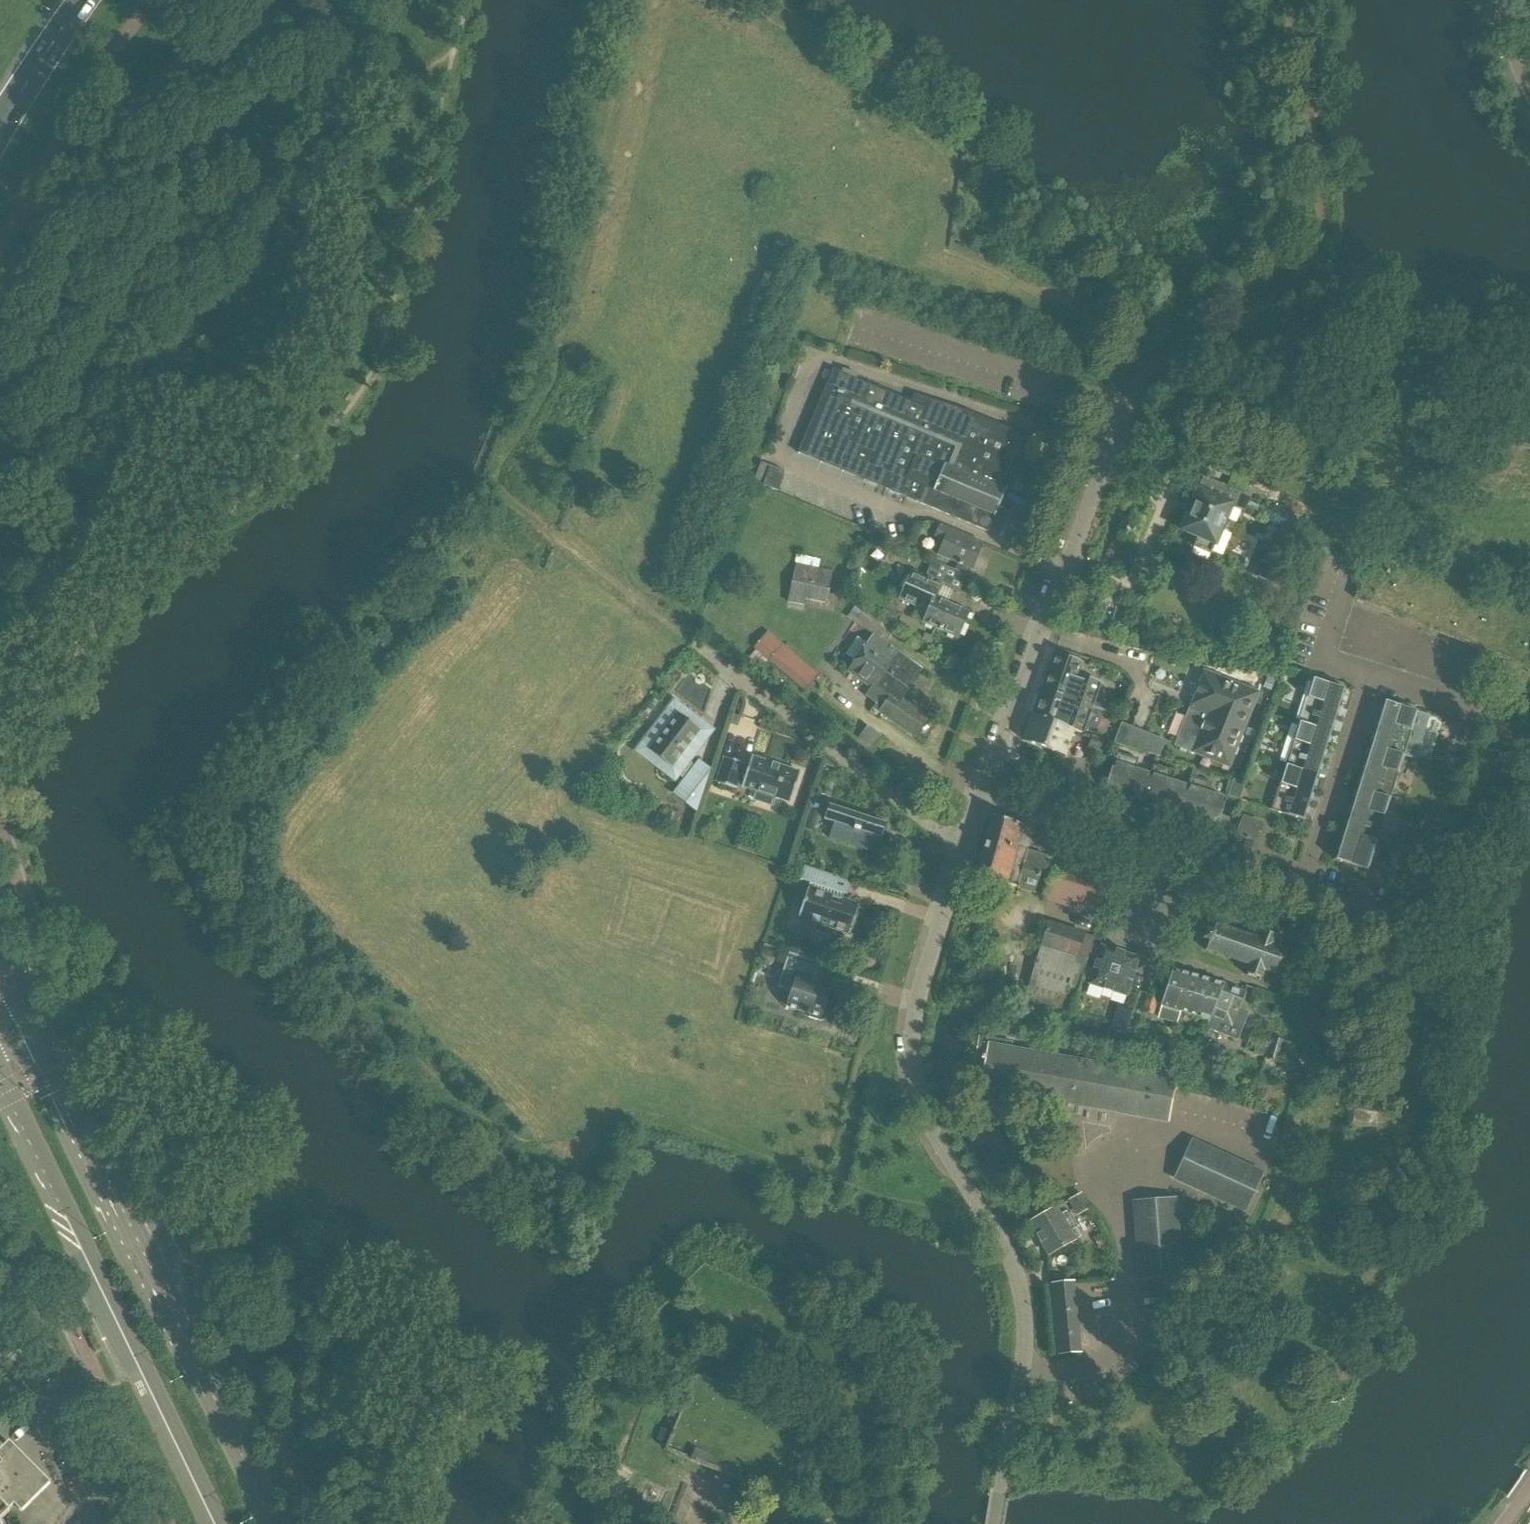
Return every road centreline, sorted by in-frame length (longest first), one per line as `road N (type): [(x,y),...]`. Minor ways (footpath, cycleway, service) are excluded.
road 1 (residential): [(995,1523),(1025,1334),(1020,1298),(1001,1242),(932,1130),(911,1058),(912,1011),(961,850)]
road 2 (secondary): [(274,1523),(29,1021)]
road 3 (secondary): [(0,1085),(117,1305),(217,1523)]
road 4 (residential): [(982,798),(1131,397)]
road 5 (residential): [(961,850),(691,641)]
road 6 (residential): [(1164,850),(1131,946),(1258,988)]
road 7 (residential): [(1303,894),(1367,678)]
road 8 (residential): [(1164,850),(982,798)]
road 9 (residential): [(74,1523),(80,1491),(45,1413),(0,1367)]
road 10 (trunk): [(0,126),(83,0)]
road 11 (residential): [(1367,678),(1320,662),(1351,570)]
road 12 (residential): [(1303,894),(1164,850)]

